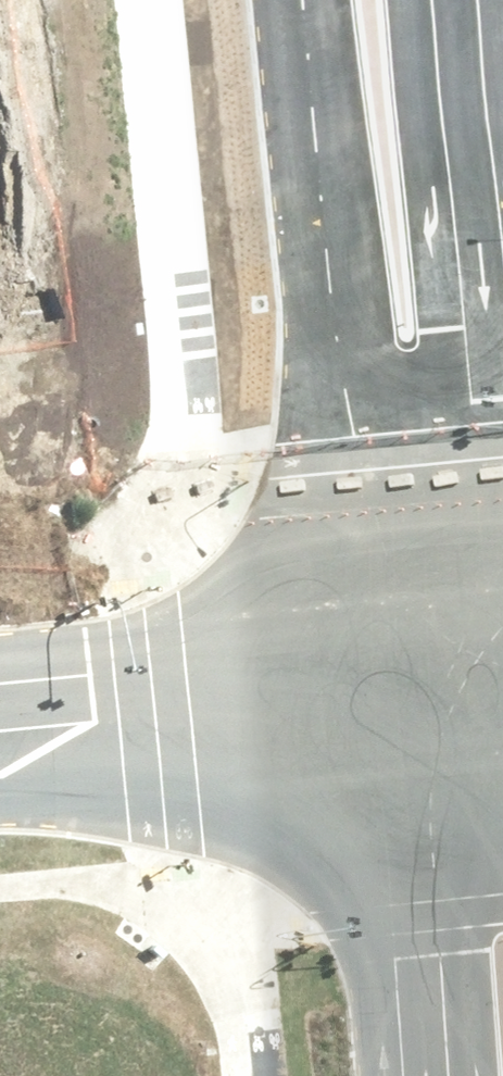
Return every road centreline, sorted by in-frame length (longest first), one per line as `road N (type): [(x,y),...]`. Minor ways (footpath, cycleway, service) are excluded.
road 1 (tertiary): [(356,675),(296,0)]
road 2 (tertiary): [(413,1075),(356,675)]
road 3 (tertiary): [(0,723),(154,709),(356,675)]
road 4 (tertiary): [(481,0),(502,213)]
road 5 (tertiary): [(356,675),(502,654)]

